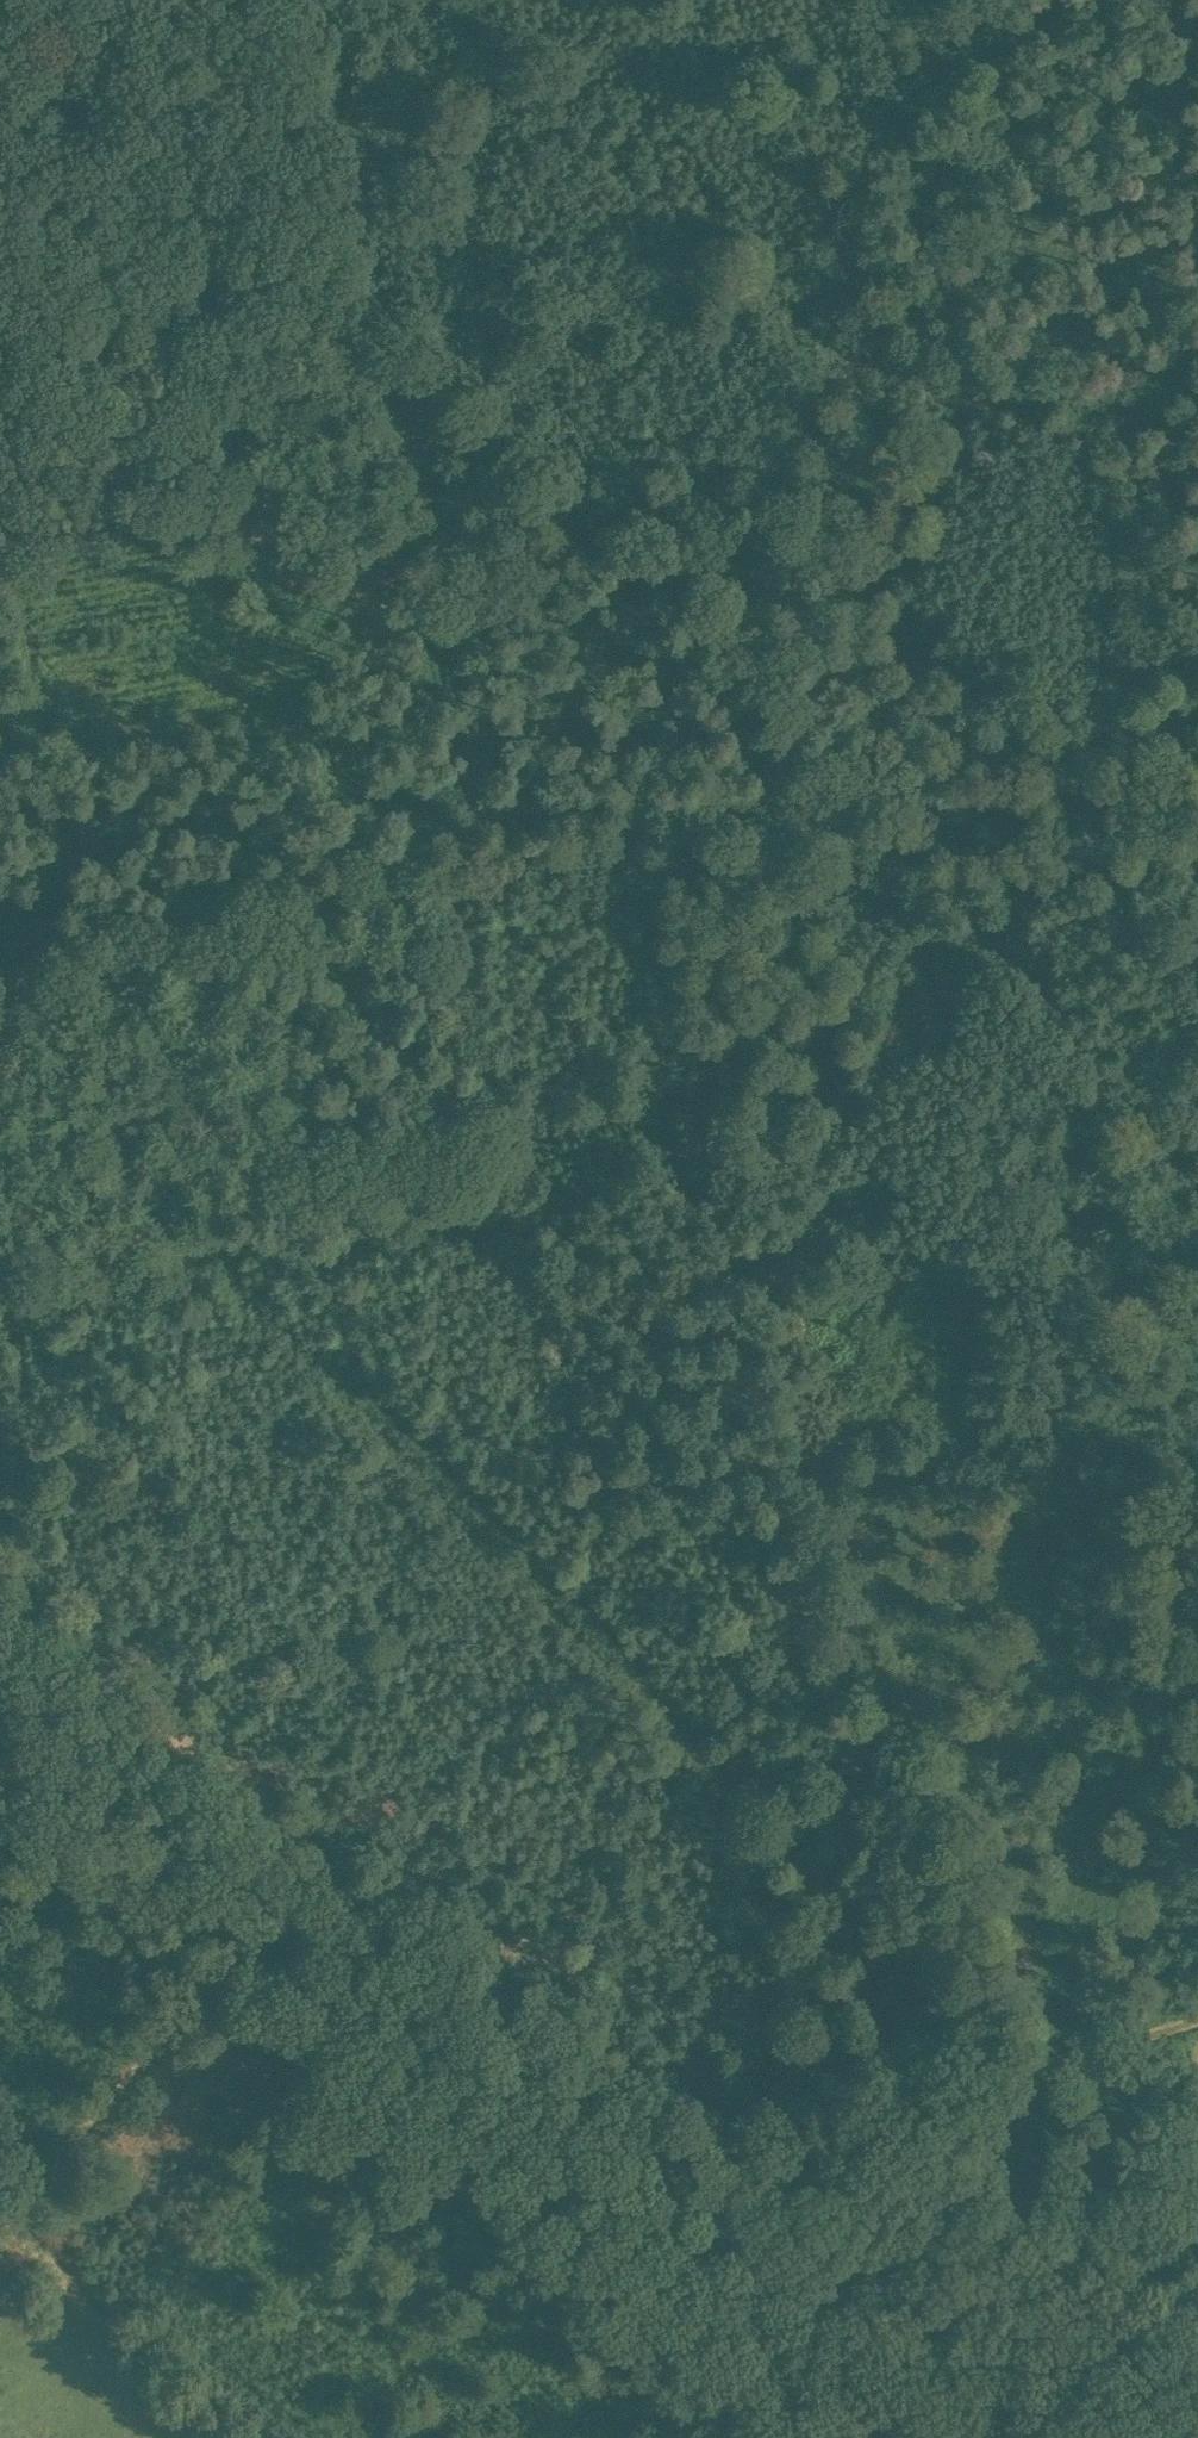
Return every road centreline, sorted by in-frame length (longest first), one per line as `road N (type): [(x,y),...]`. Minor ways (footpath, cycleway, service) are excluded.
road 1 (track): [(0,1578),(966,2437)]
road 2 (track): [(0,962),(1197,708)]
road 3 (track): [(666,2177),(1197,2015)]

